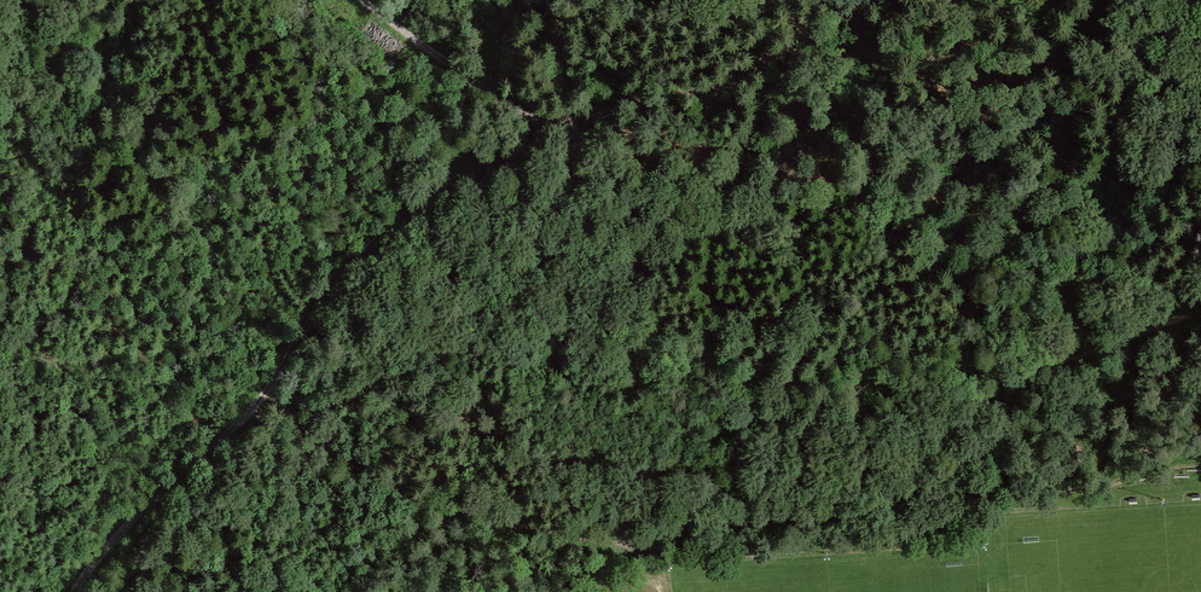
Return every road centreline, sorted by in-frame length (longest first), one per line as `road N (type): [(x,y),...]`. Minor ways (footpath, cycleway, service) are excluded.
road 1 (track): [(877,0),(744,69),(557,130),(390,226),(284,357),(258,408)]
road 2 (track): [(1200,465),(989,506),(889,537),(702,558),(645,549)]
road 3 (track): [(645,549),(425,503),(258,408)]
road 4 (track): [(258,408),(156,491),(75,591)]
road 5 (track): [(366,0),(557,130)]

